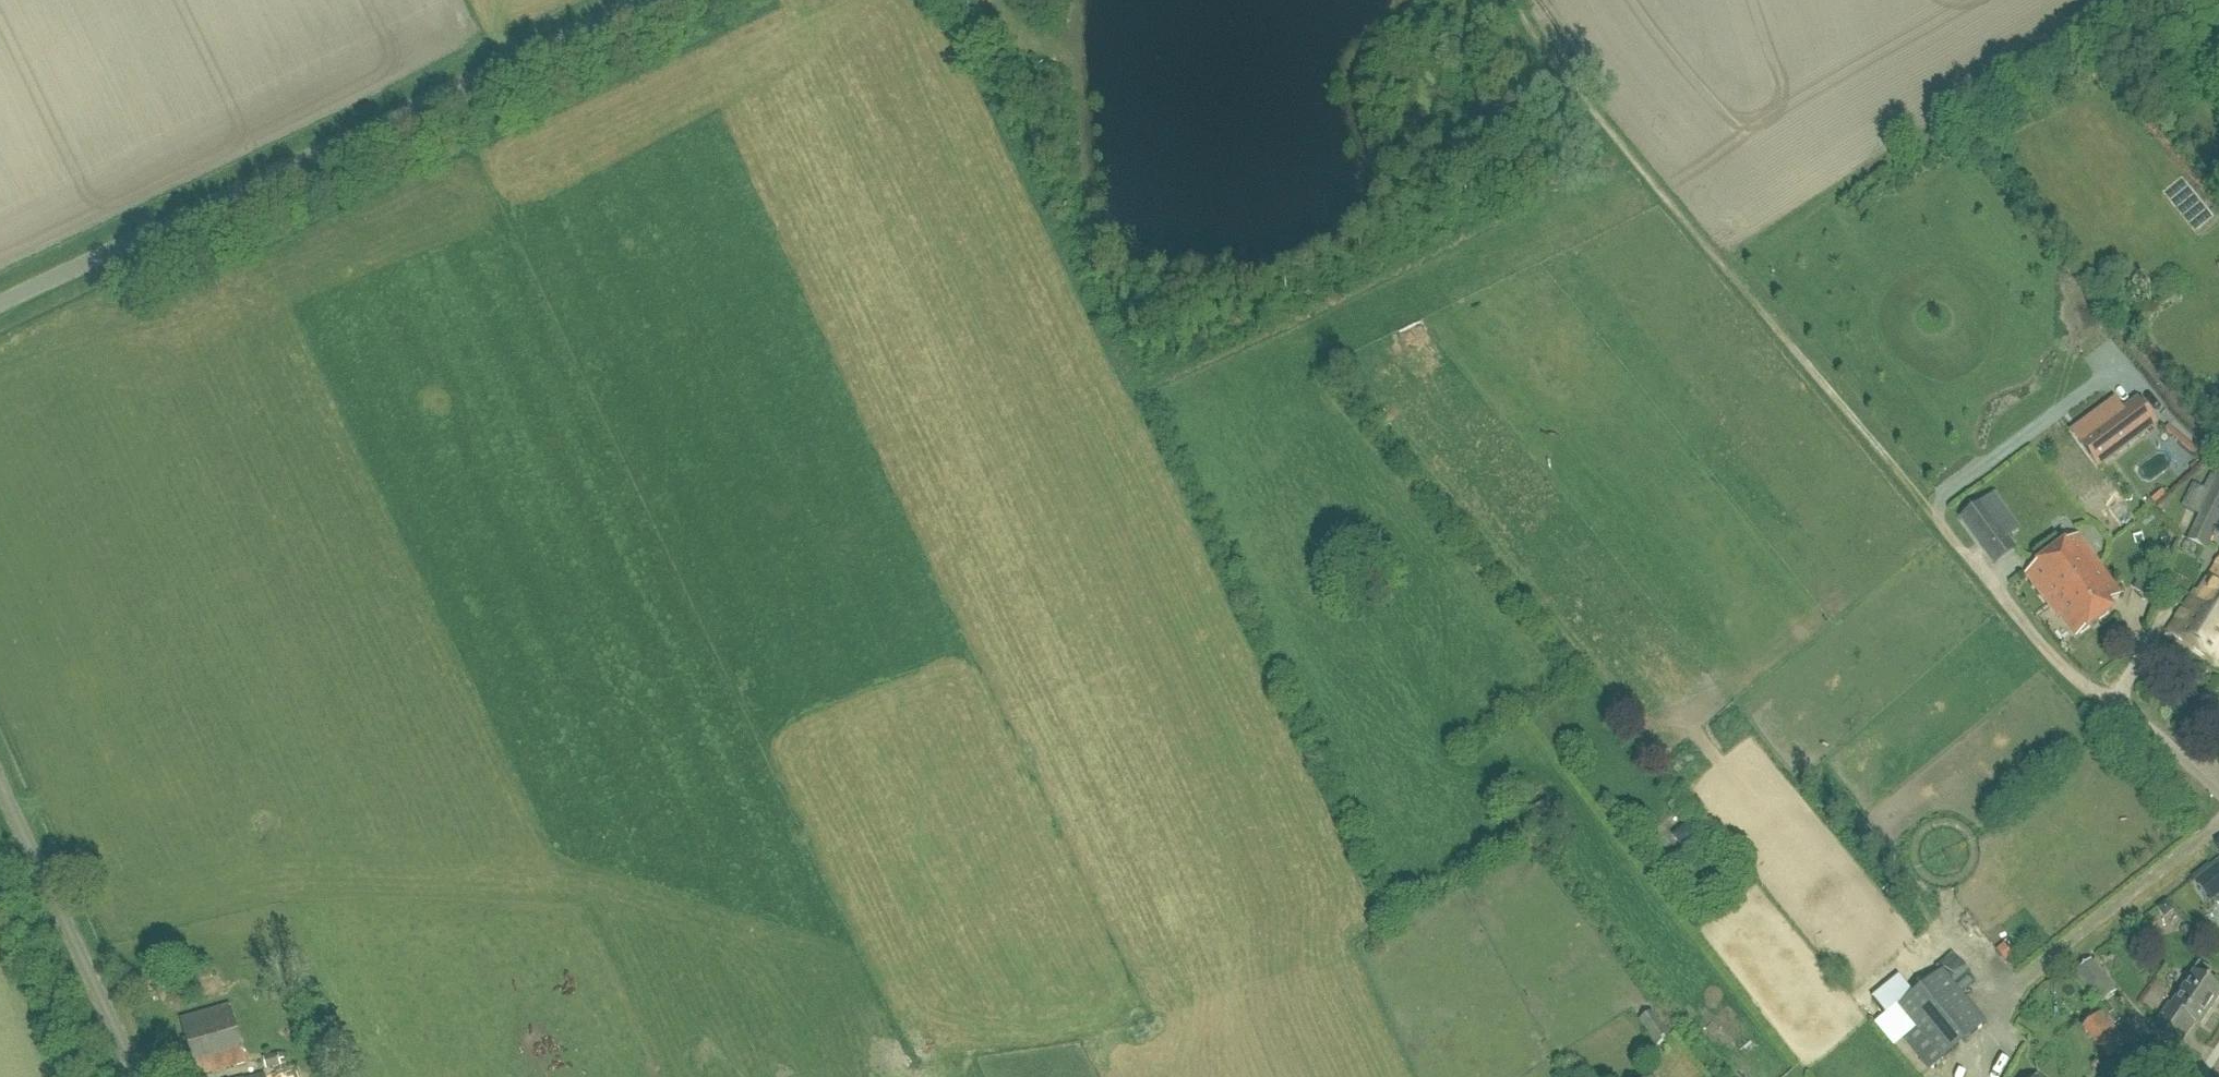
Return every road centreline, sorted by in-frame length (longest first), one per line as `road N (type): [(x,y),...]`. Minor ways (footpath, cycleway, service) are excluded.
road 1 (unclassified): [(0,305),(643,0)]
road 2 (unclassified): [(137,1076),(0,791)]
road 3 (unclassified): [(2218,791),(2113,702)]

